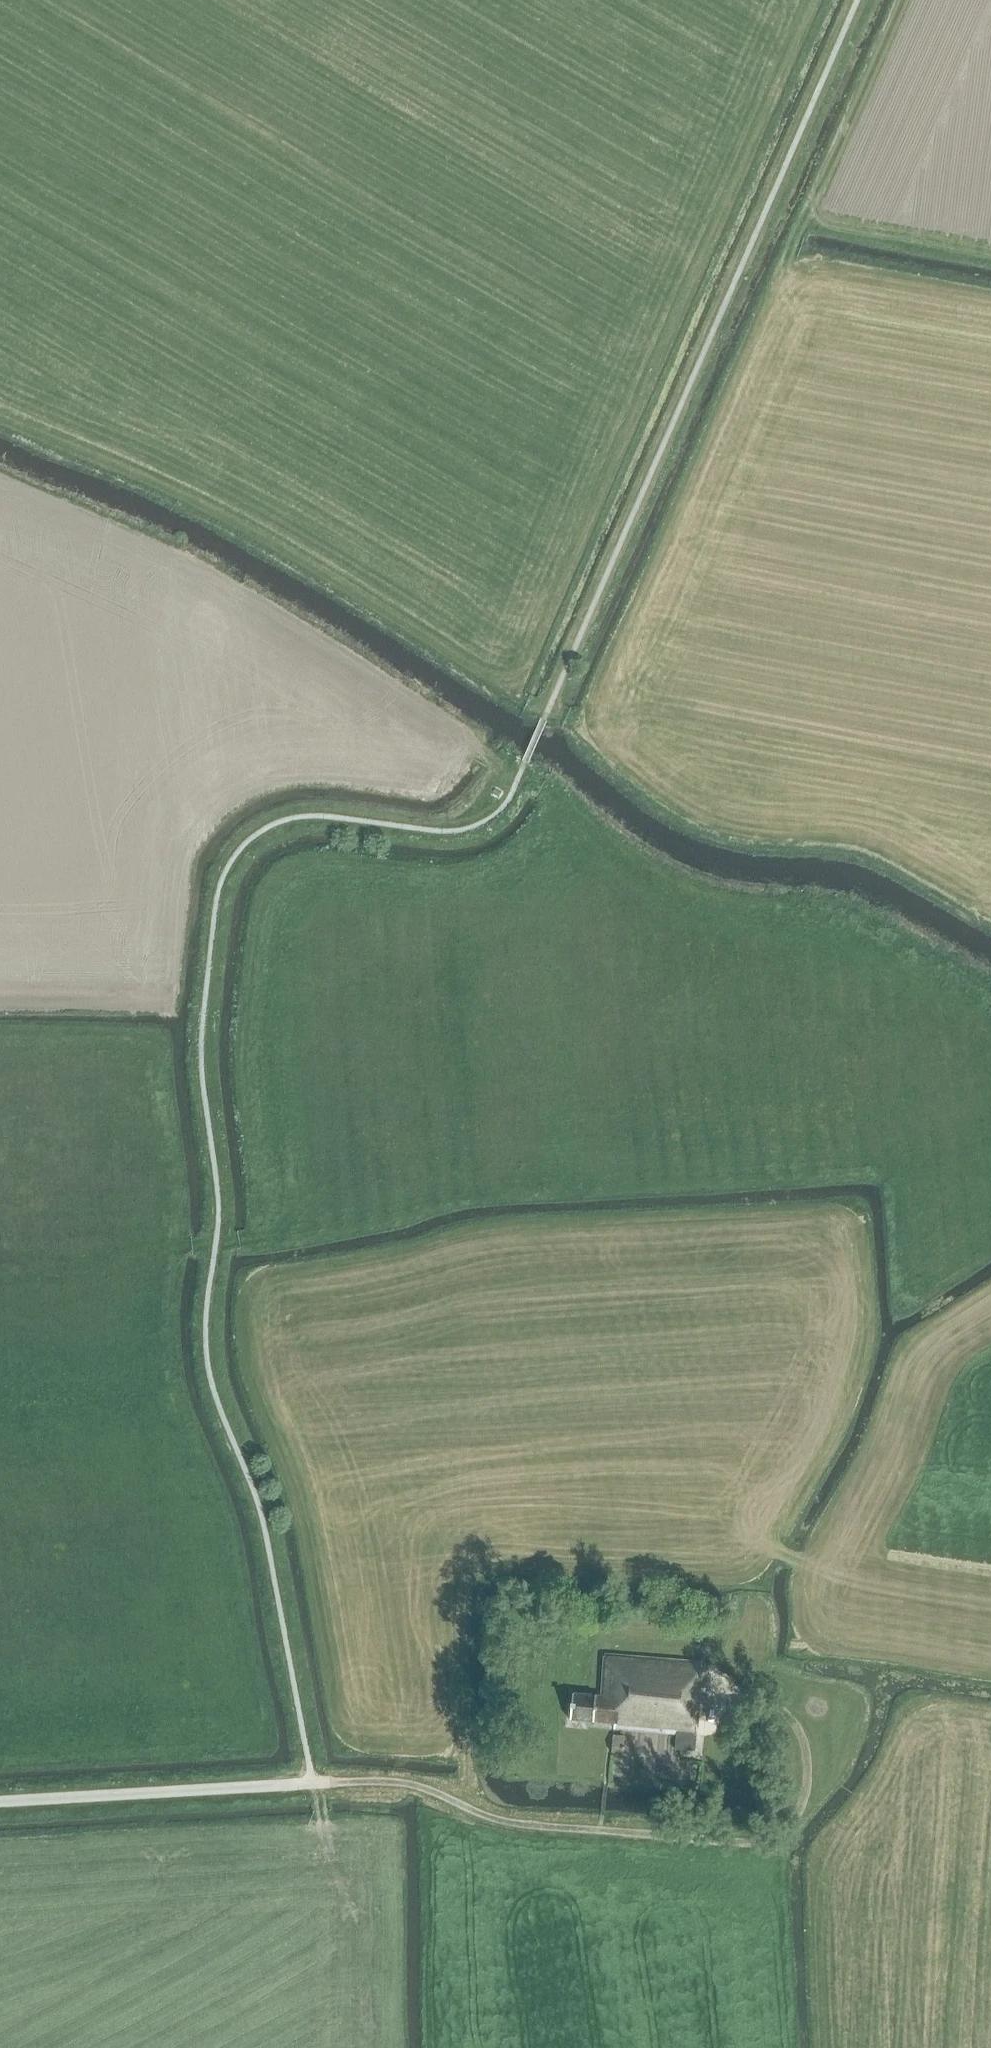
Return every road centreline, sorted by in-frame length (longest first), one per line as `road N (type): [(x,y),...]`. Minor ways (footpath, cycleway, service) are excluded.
road 1 (unclassified): [(0,1801),(311,1782)]

